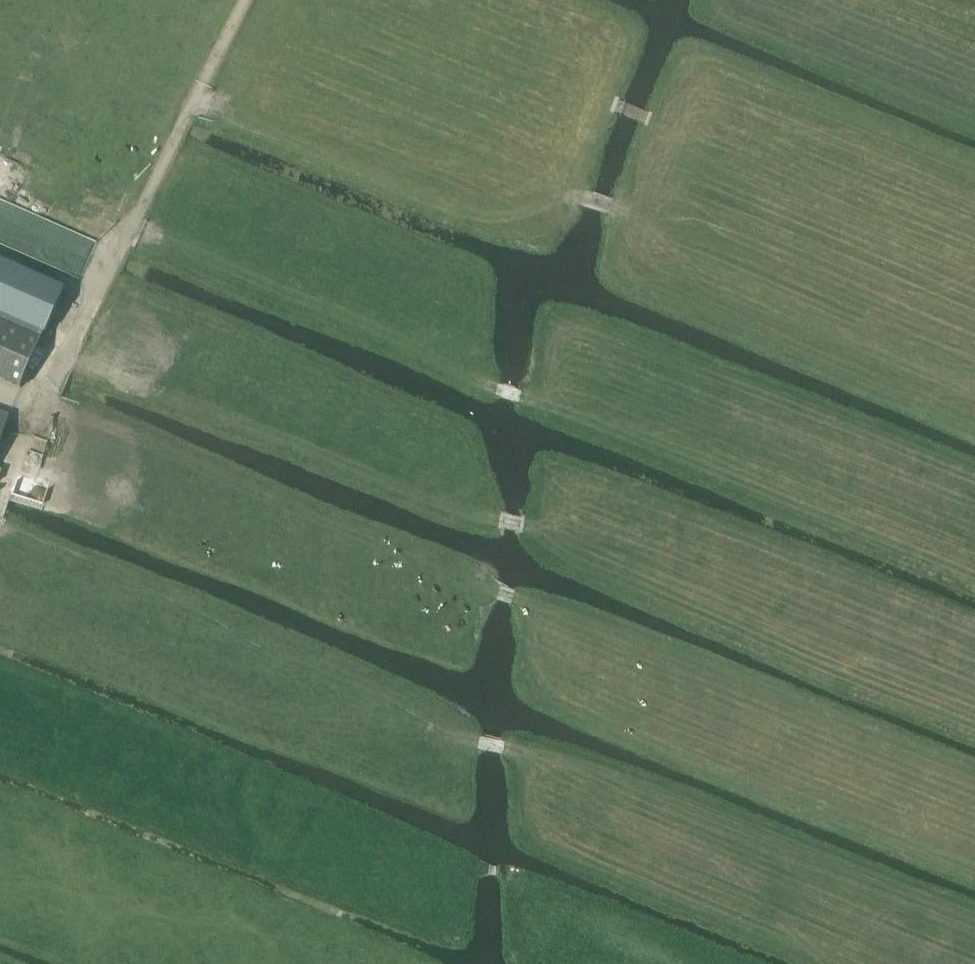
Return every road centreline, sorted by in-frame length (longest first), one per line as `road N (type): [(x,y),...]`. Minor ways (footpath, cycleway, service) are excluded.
road 1 (track): [(0,151),(43,35),(68,0)]

